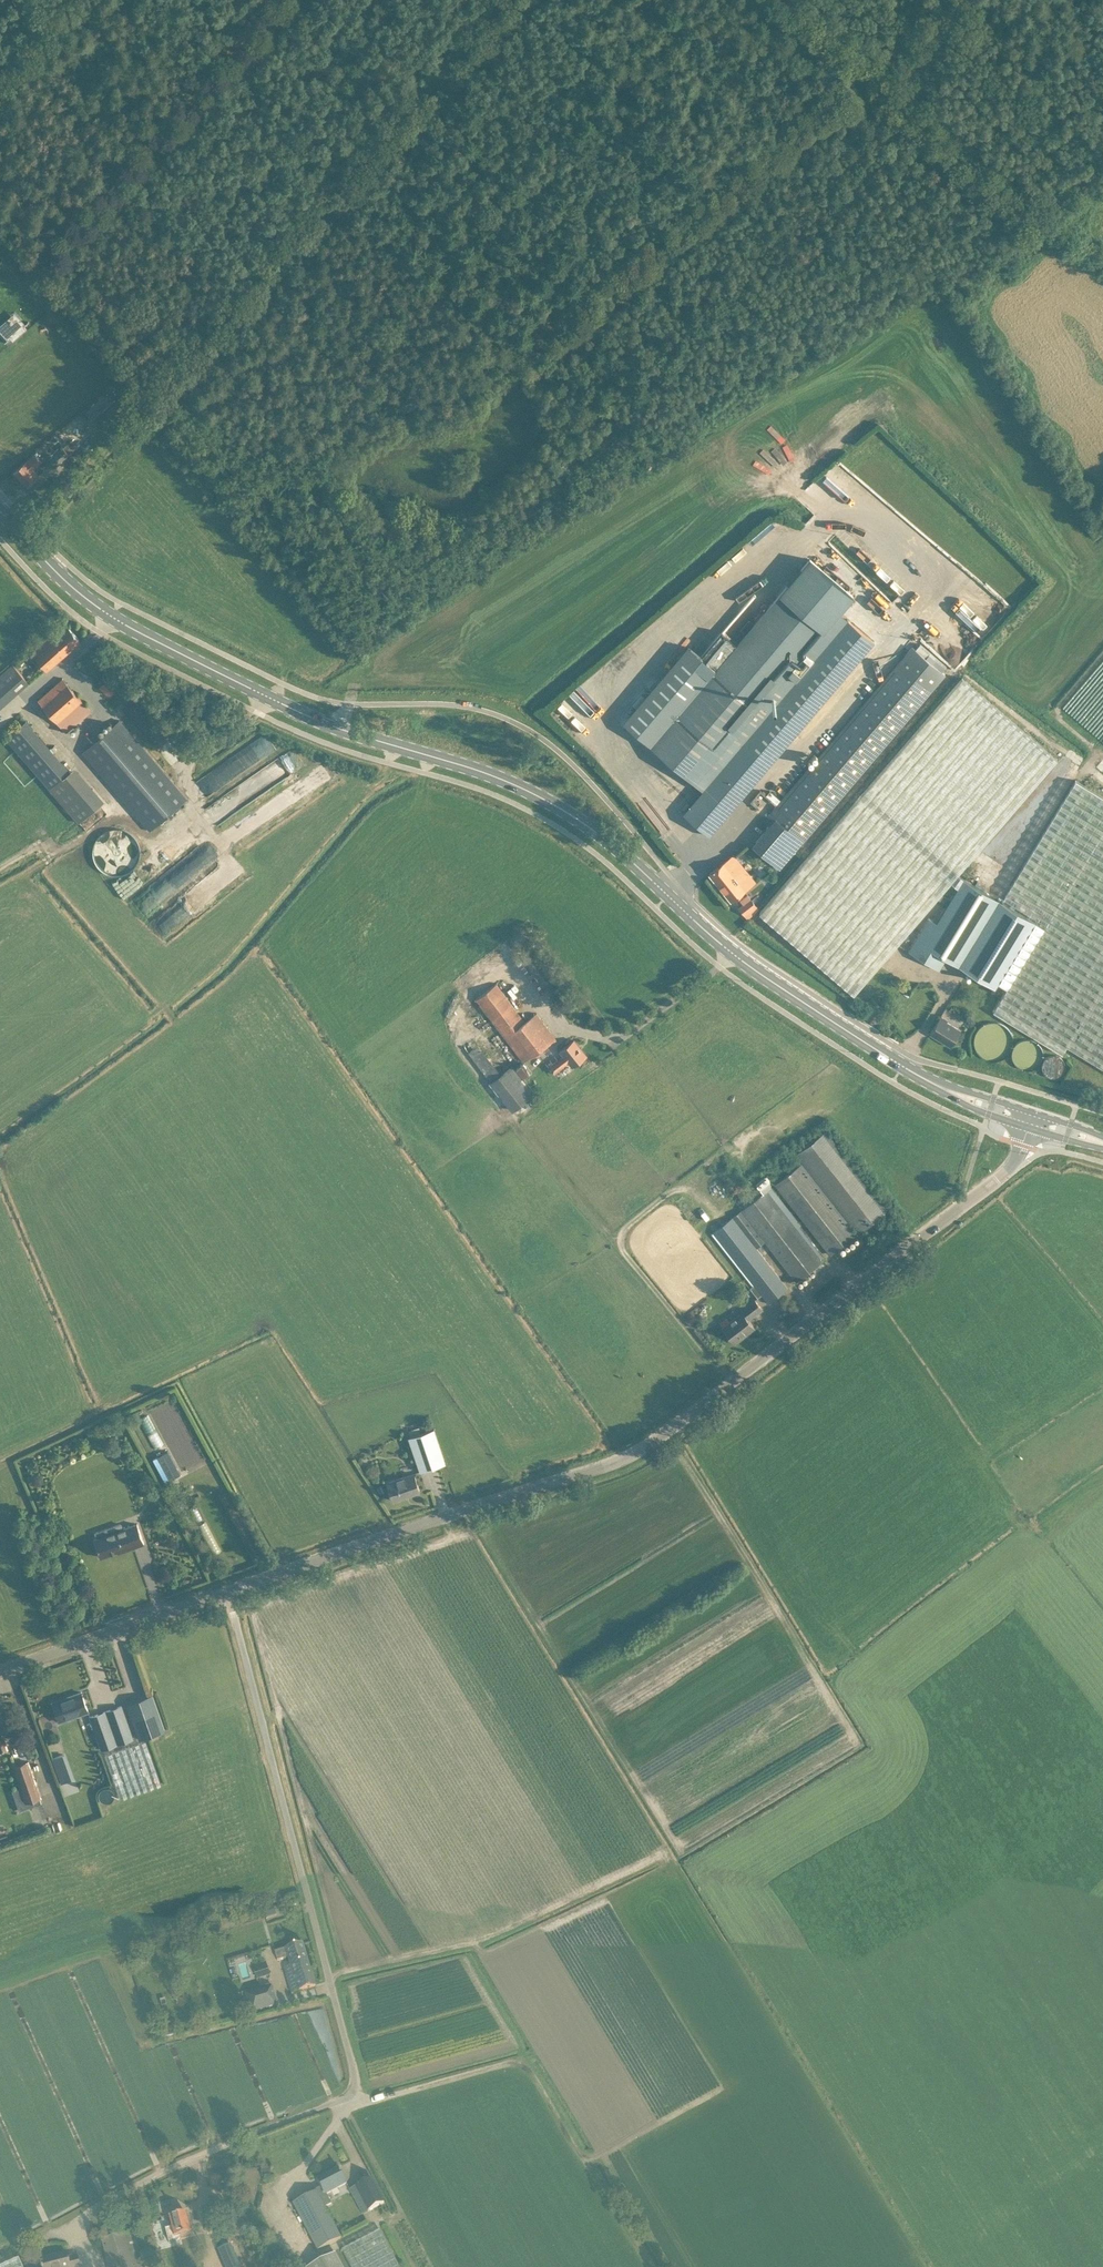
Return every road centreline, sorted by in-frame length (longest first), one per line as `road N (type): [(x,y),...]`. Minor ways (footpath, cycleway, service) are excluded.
road 1 (secondary): [(1031,1121),(929,1081),(791,994),(728,952),(595,831),(513,785),(358,735),(155,642),(98,608),(0,516)]
road 2 (unclassified): [(227,1598),(575,1479),(643,1447),(1010,1170),(1031,1121)]
road 3 (unclassified): [(113,2197),(329,2108),(350,2086),(227,1598)]
road 4 (unclassified): [(0,1677),(227,1598)]
road 5 (track): [(2,541),(32,520),(155,383)]

